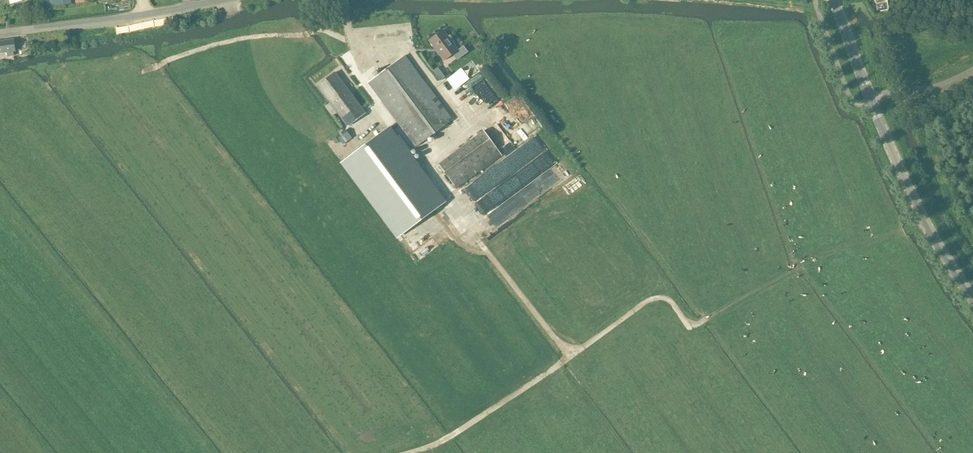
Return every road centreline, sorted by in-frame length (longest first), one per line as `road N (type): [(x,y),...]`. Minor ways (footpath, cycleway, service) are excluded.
road 1 (track): [(575,348),(360,84),(345,0)]
road 2 (track): [(383,452),(444,435),(655,292),(677,294),(692,315),(713,310)]
road 3 (unclassified): [(229,0),(0,35)]
road 4 (tertiary): [(972,299),(921,218),(872,101)]

